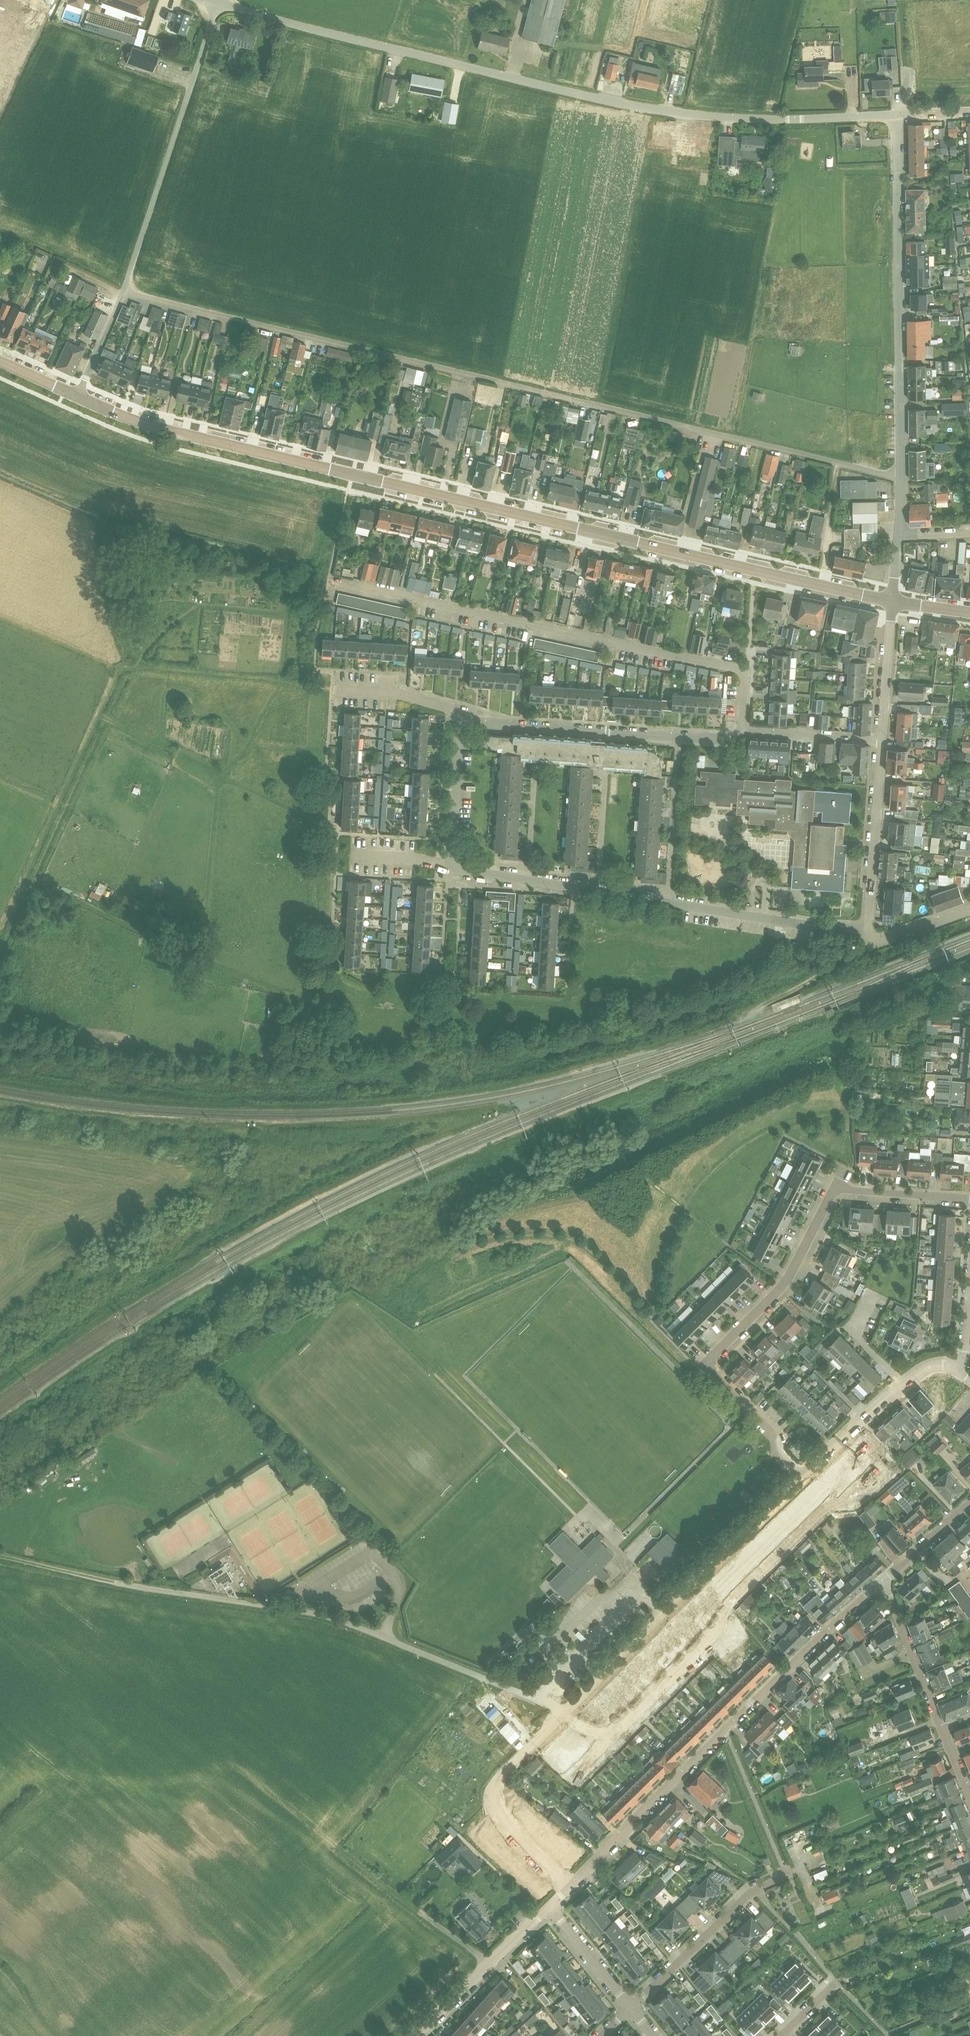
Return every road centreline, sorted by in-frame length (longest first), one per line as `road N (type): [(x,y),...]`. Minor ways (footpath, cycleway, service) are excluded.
road 1 (residential): [(893,601),(182,434),(77,396)]
road 2 (residential): [(901,479),(124,292)]
road 3 (unclassified): [(217,3),(637,106),(739,118),(897,115)]
road 4 (residential): [(969,1199),(834,1189),(789,1276),(703,1365),(776,1439),(778,1455),(801,1478)]
road 5 (residential): [(742,728),(746,670),(329,579)]
road 6 (residential): [(549,1906),(884,1579)]
road 7 (track): [(0,927),(123,669),(281,680)]
road 8 (residential): [(868,928),(450,868)]
road 9 (residential): [(901,479),(897,115)]
road 10 (residential): [(563,1715),(801,1478)]
road 11 (unclassified): [(124,292),(217,3)]
road 12 (track): [(26,877),(268,988),(295,992)]
road 13 (residential): [(742,728),(736,740),(464,724)]
road 14 (unclassified): [(382,1637),(314,1613),(116,1582)]
road 15 (residential): [(884,1579),(969,1795)]
road 16 (residential): [(631,2008),(752,1892),(785,1872)]
road 17 (unclassified): [(382,1637),(563,1715)]
road 18 (residential): [(882,741),(868,928)]
road 19 (residential): [(415,2035),(549,1906)]
road 20 (track): [(534,1744),(498,1781),(496,1809),(568,1887)]
road 21 (track): [(773,1009),(744,1015),(873,945)]
road 22 (residential): [(464,724),(450,868)]
road 23 (residential): [(464,724),(455,710),(398,694),(332,689)]
road 24 (residential): [(882,741),(742,728)]
road 25 (residential): [(893,601),(882,741)]
road 26 (residential): [(801,1478),(904,1384)]
road 27 (residential): [(549,1906),(631,2008)]
road 28 (residential): [(868,928),(873,945),(969,910)]

